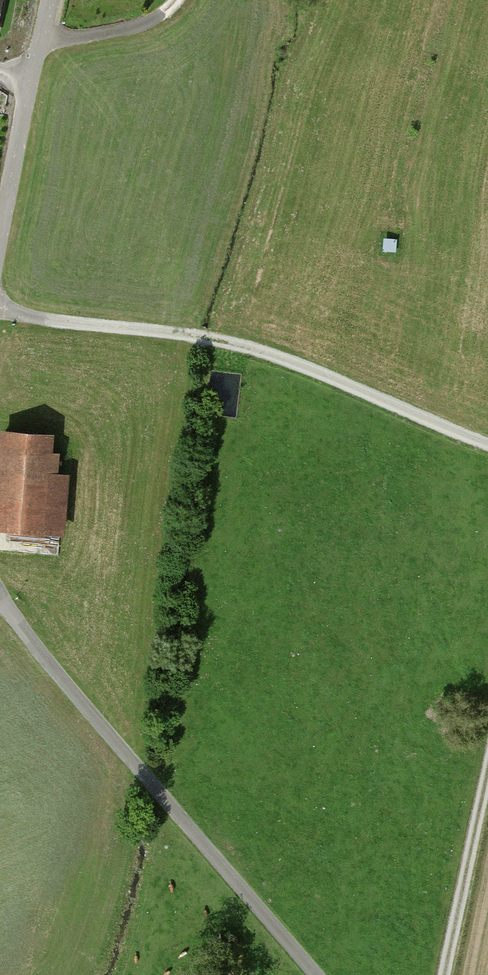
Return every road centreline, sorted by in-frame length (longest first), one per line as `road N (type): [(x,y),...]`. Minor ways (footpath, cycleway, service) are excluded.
road 1 (track): [(487,444),(295,364),(217,341),(0,308)]
road 2 (unclassified): [(324,974),(0,603)]
road 3 (unclassified): [(0,246),(51,0)]
road 4 (track): [(447,974),(487,776)]
road 5 (track): [(43,35),(152,18),(174,0)]

